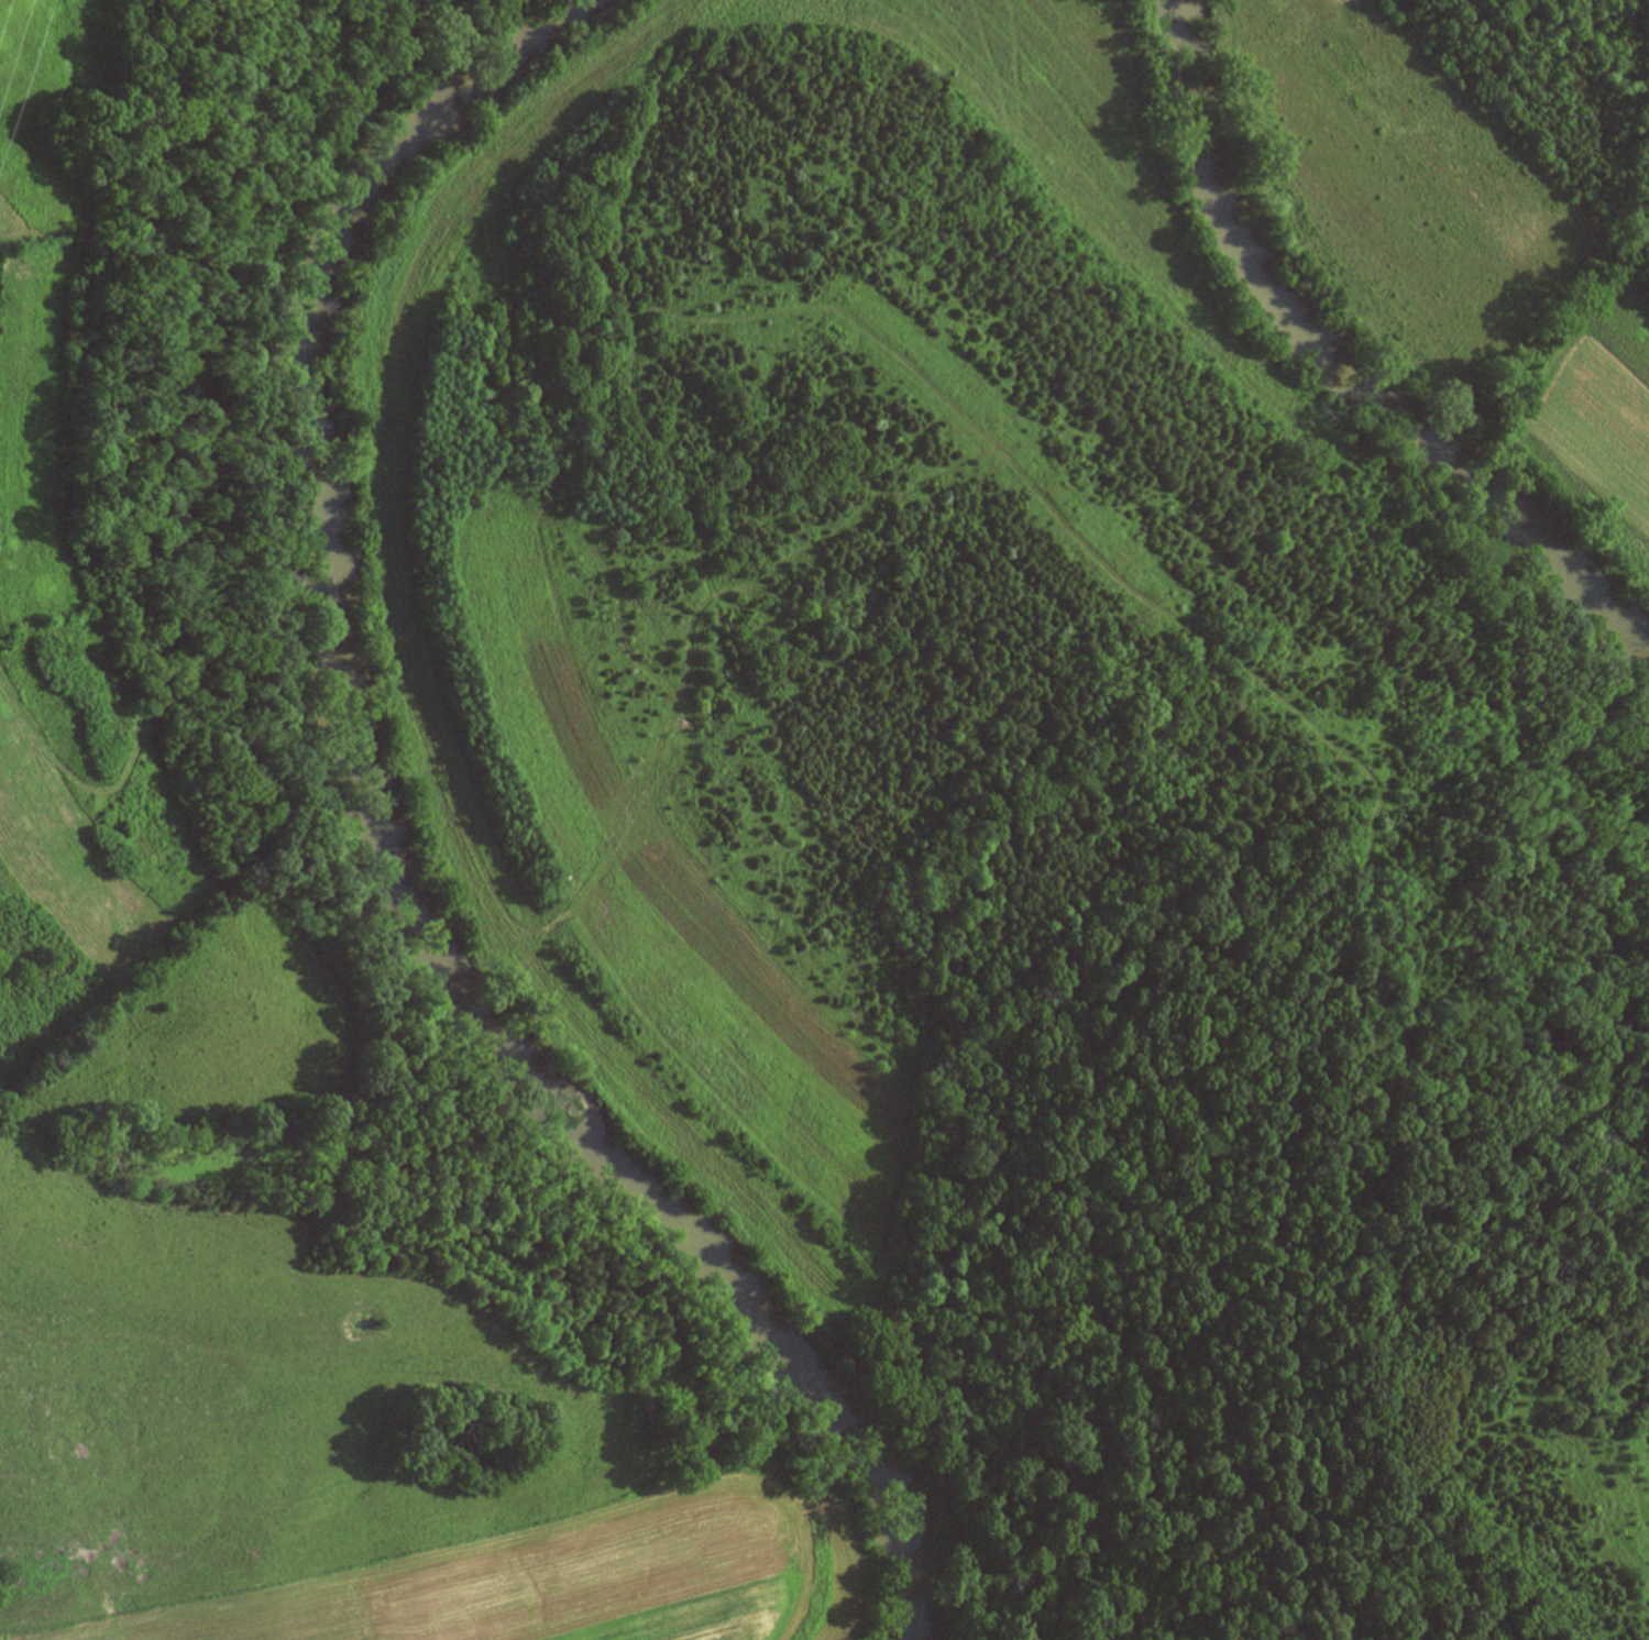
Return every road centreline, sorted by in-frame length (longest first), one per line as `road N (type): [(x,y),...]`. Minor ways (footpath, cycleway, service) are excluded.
road 1 (residential): [(993,520),(1258,672),(1328,733),(1334,975),(1379,1512),(1368,1639)]

